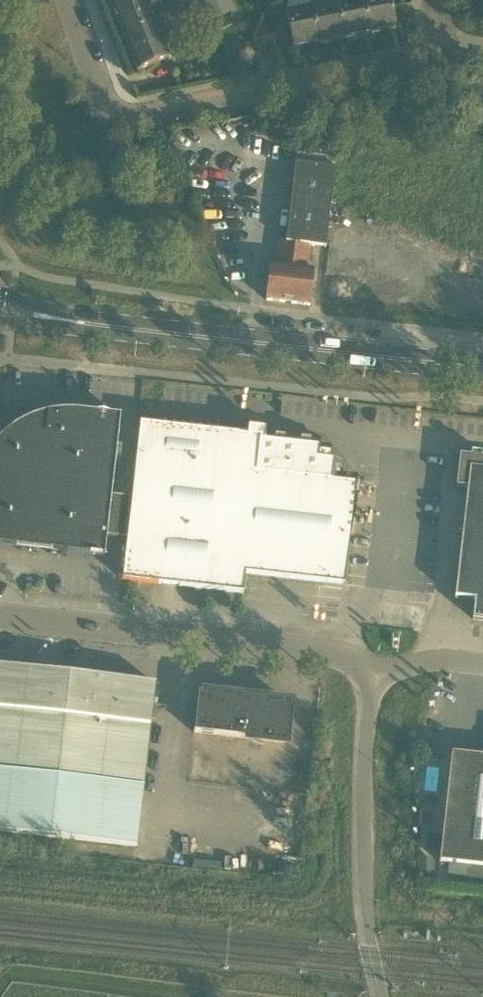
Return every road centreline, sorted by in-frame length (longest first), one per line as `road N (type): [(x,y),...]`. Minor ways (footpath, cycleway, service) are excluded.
road 1 (primary): [(482,368),(62,318)]
road 2 (unclassified): [(367,674),(340,652),(0,614)]
road 3 (residential): [(102,88),(124,110),(437,55)]
road 4 (unclassified): [(381,996),(363,909),(367,674)]

